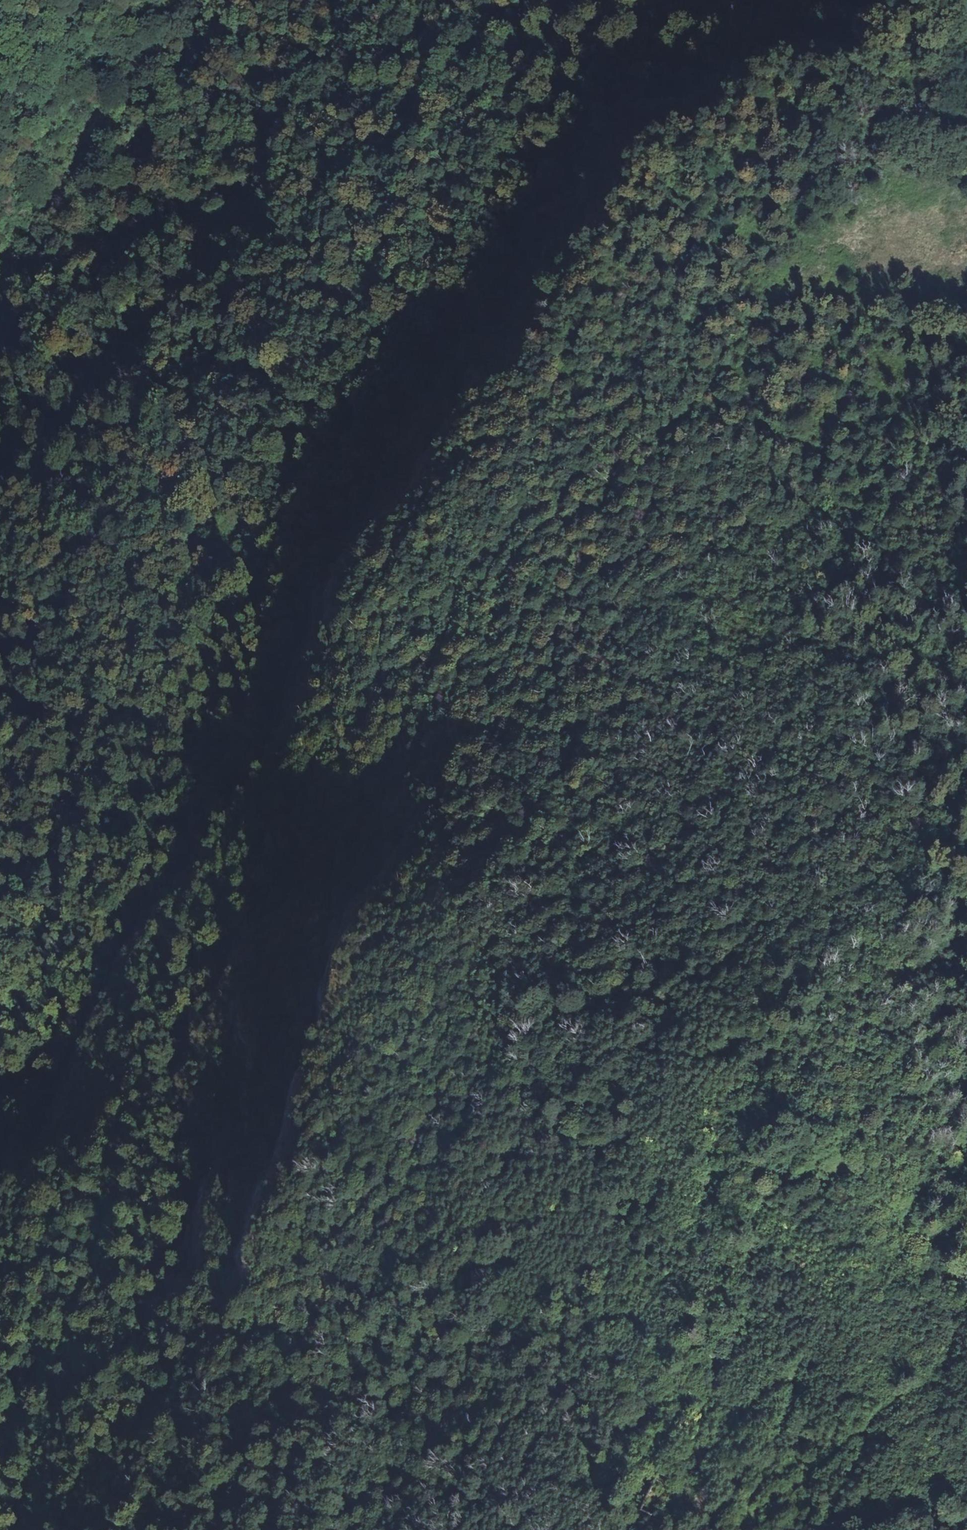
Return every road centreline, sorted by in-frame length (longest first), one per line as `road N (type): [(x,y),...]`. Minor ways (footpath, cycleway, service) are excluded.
road 1 (track): [(720,1368),(687,1475),(774,1383),(788,1378),(795,1387),(786,1420),(745,1510),(758,1514),(866,1432),(829,1529)]
road 2 (track): [(966,1271),(903,1226),(872,1183),(854,1172),(776,1191),(755,1217),(749,1315),(631,1499)]

